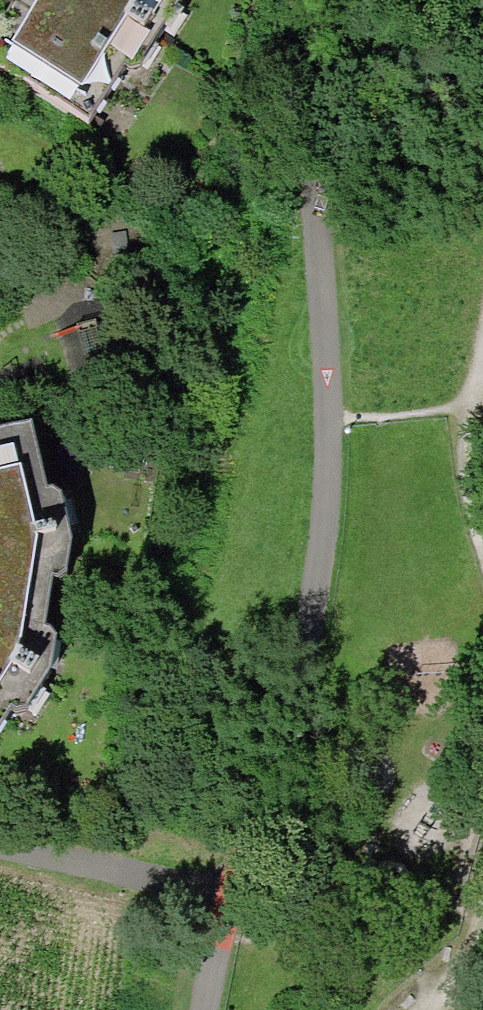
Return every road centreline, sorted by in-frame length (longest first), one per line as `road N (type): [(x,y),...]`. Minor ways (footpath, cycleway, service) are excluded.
road 1 (motorway): [(371,0),(211,653),(165,1009)]
road 2 (motorway): [(270,1009),(328,640),(482,6)]
road 3 (track): [(336,0),(329,526),(204,1009)]
road 4 (track): [(227,899),(0,860)]

